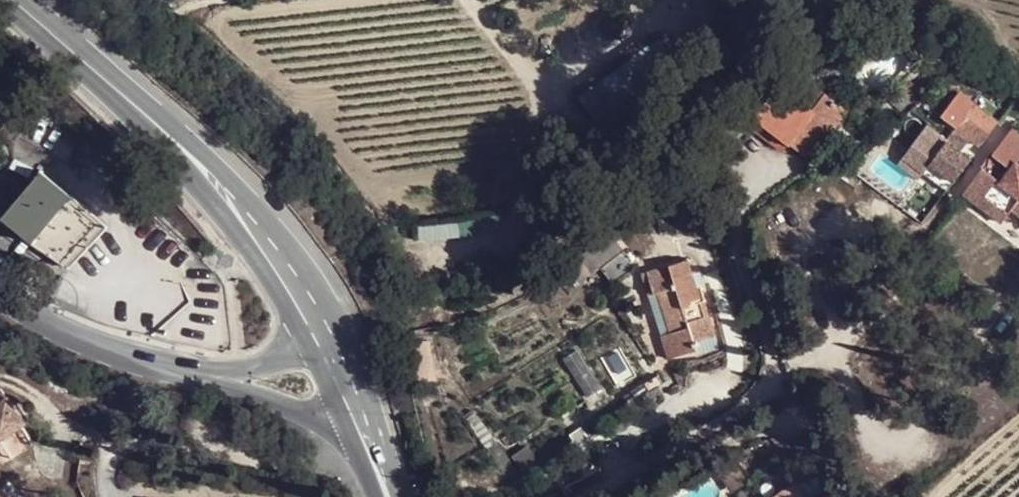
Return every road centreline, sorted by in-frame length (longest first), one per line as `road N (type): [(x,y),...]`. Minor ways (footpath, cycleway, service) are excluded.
road 1 (primary): [(281,267),(192,154),(16,0)]
road 2 (tertiary): [(222,379),(70,333),(0,293)]

